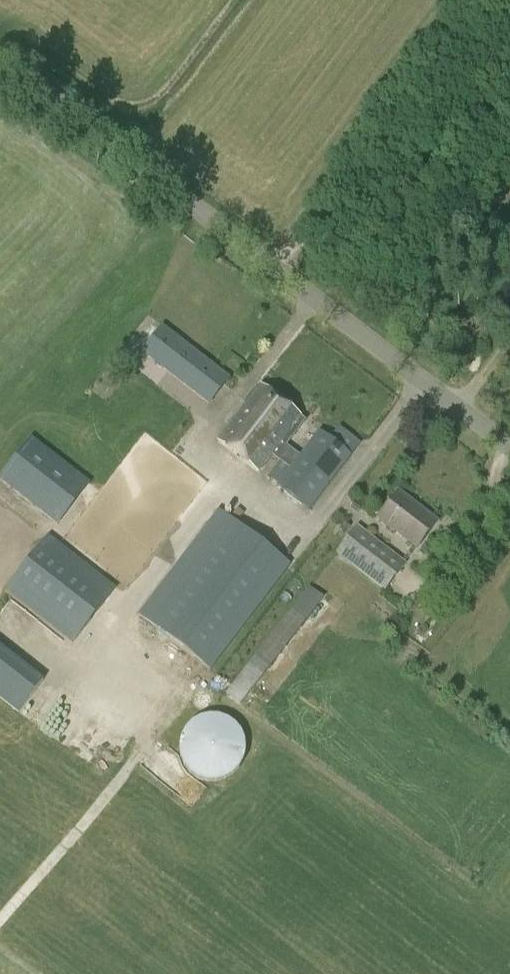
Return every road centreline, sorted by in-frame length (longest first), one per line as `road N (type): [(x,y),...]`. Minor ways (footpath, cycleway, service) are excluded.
road 1 (tertiary): [(509,459),(0,57)]

